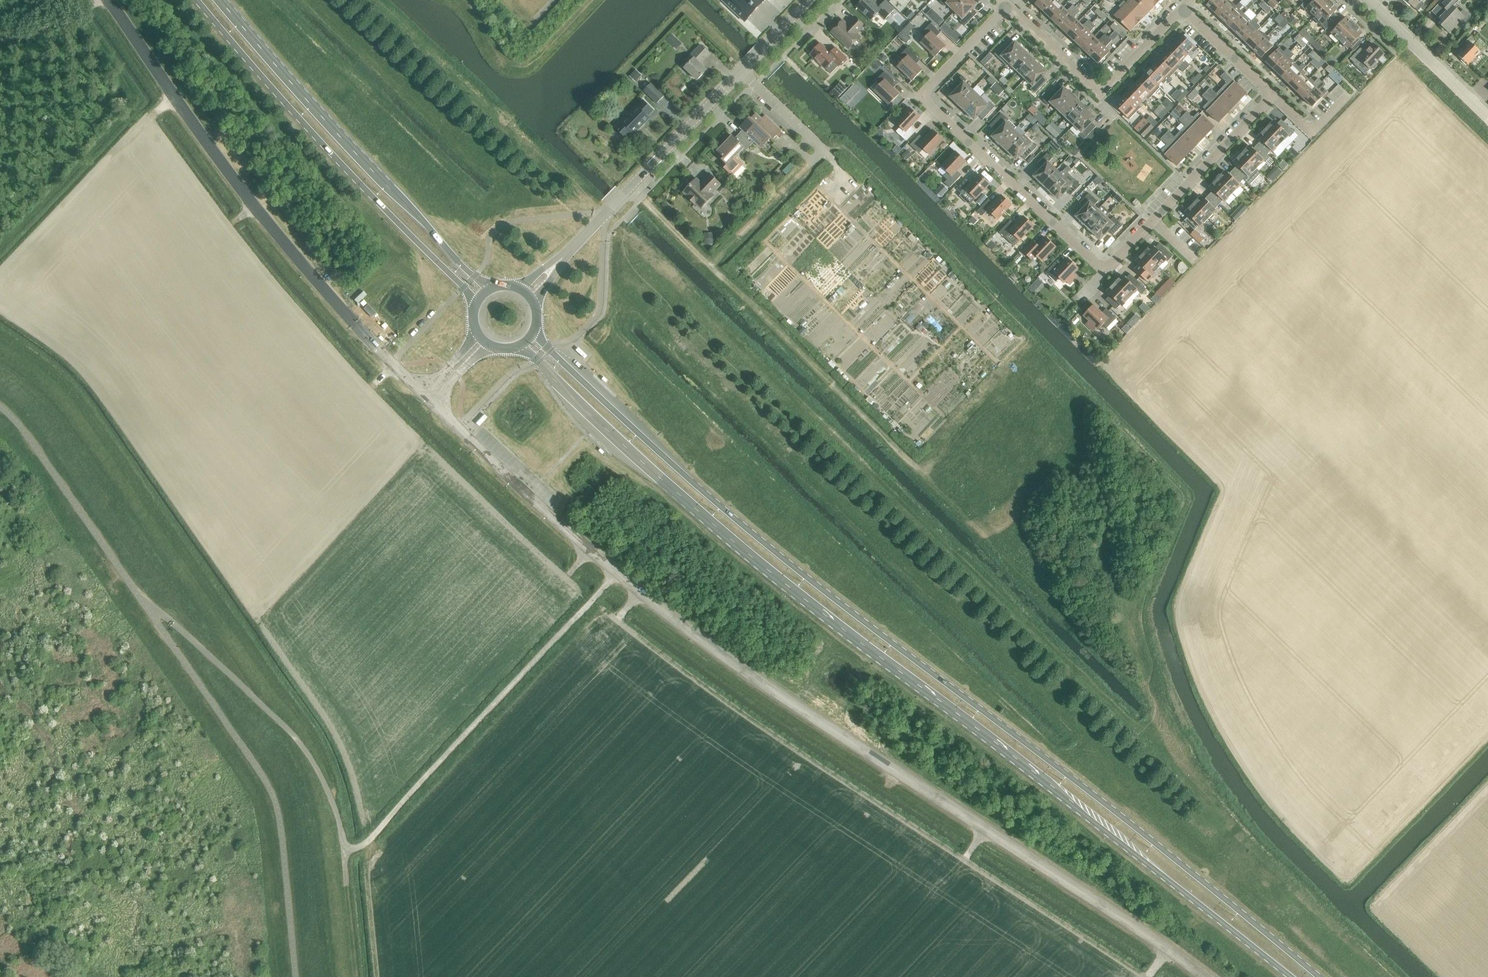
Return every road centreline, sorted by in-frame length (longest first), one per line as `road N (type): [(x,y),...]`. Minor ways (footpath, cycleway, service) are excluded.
road 1 (primary): [(1316,976),(736,520),(534,331)]
road 2 (primary): [(519,346),(619,445),(786,588),(1290,976)]
road 3 (unclassified): [(1204,976),(688,630),(458,429)]
road 4 (track): [(259,702),(310,759),(344,847),(357,849),(617,573)]
road 5 (residential): [(920,95),(1104,267),(1273,95)]
road 6 (unclassified): [(392,363),(230,176),(108,0)]
road 7 (primary): [(197,0),(475,306)]
road 8 (primary): [(492,288),(338,135),(220,0)]
road 9 (tertiary): [(606,213),(809,0)]
road 10 (residential): [(1183,8),(1099,93),(1007,6)]
road 11 (residential): [(1487,118),(1368,0)]
road 12 (track): [(137,594),(259,702)]
road 13 (residential): [(1273,95),(1183,8)]
road 14 (residential): [(920,95),(1007,6)]

